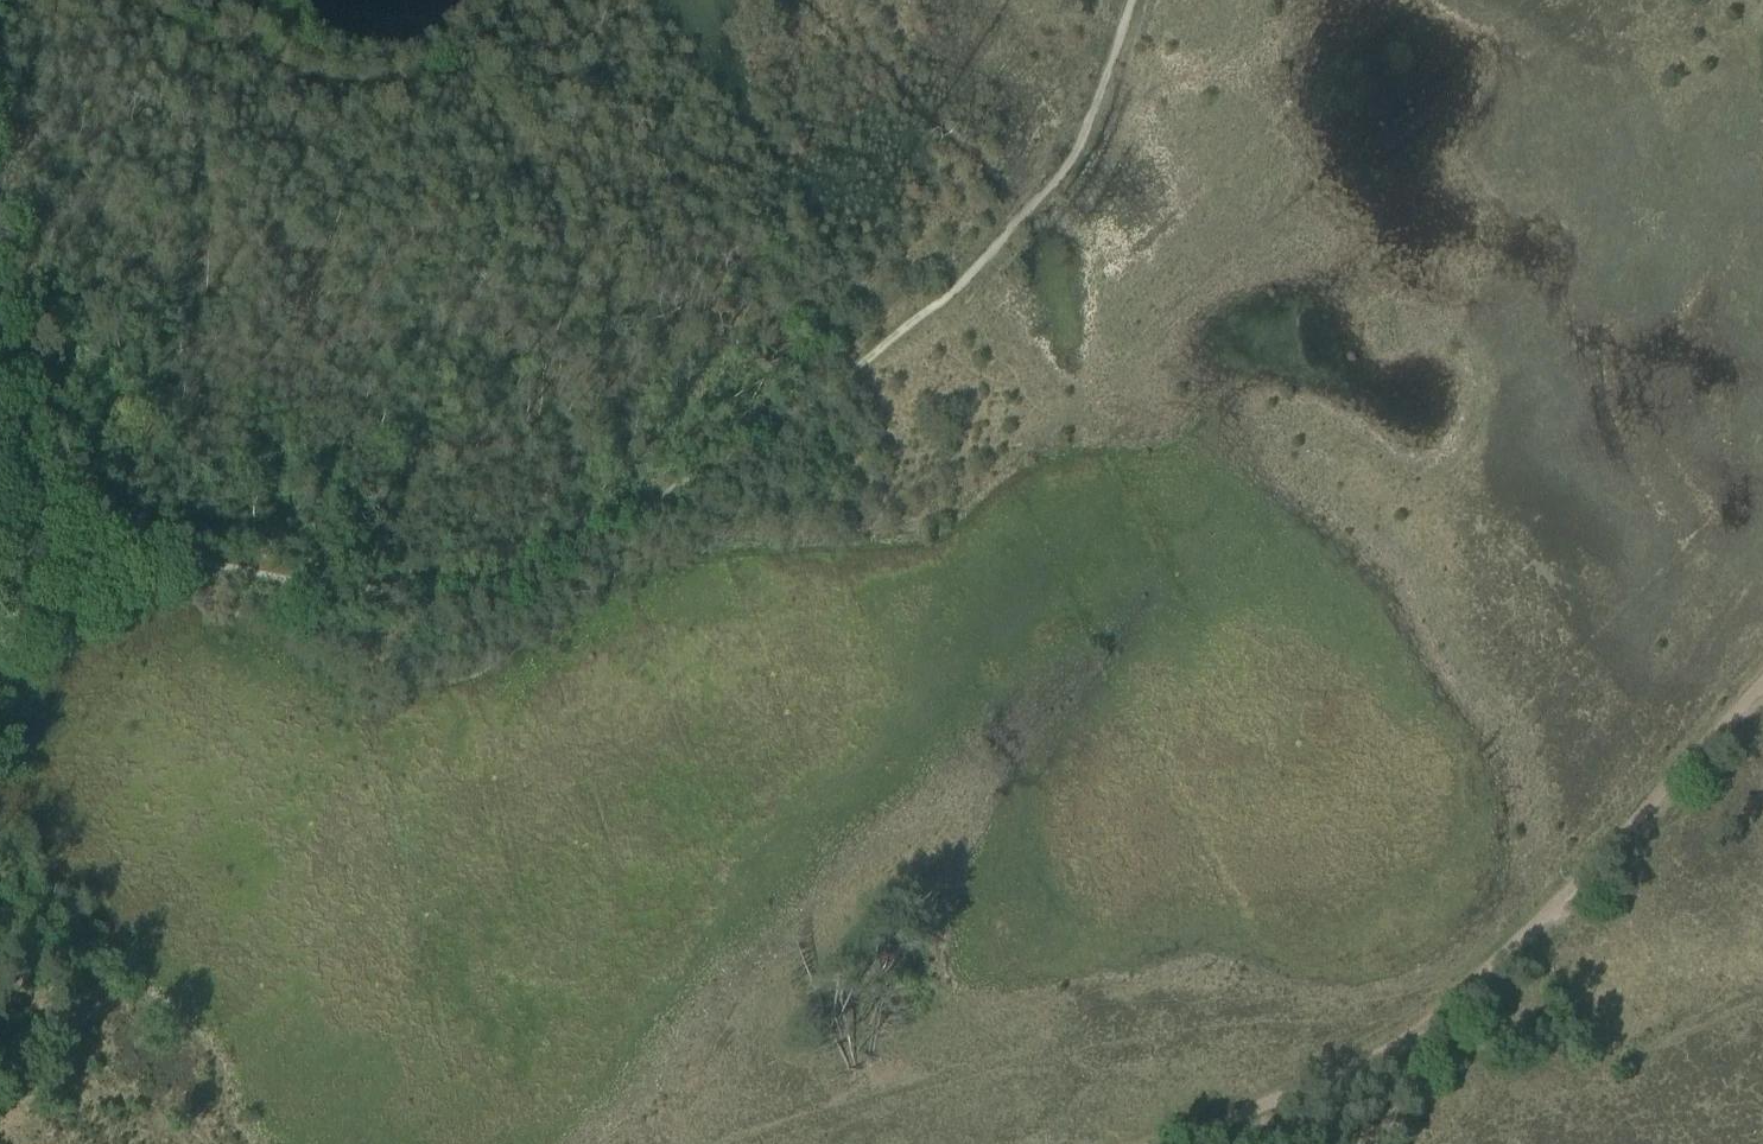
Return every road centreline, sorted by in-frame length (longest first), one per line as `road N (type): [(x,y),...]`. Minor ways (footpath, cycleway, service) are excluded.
road 1 (track): [(1762,664),(1411,1030),(1222,1118),(1146,1143)]
road 2 (track): [(0,640),(16,579),(0,478)]
road 3 (track): [(1378,1143),(1222,1118)]

